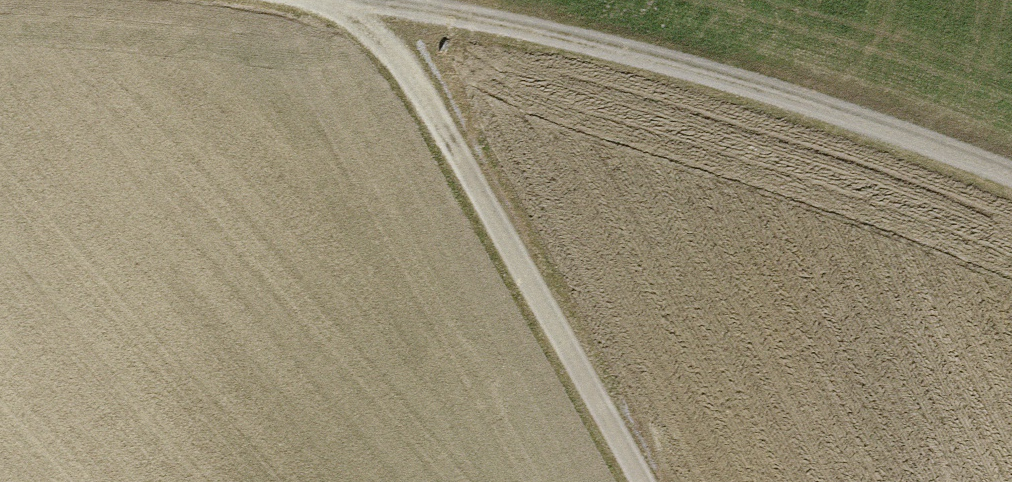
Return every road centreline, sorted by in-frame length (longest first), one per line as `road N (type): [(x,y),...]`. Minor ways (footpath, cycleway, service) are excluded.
road 1 (track): [(344,0),(503,24),(768,87),(1011,176)]
road 2 (track): [(651,481),(415,80),(356,1)]

